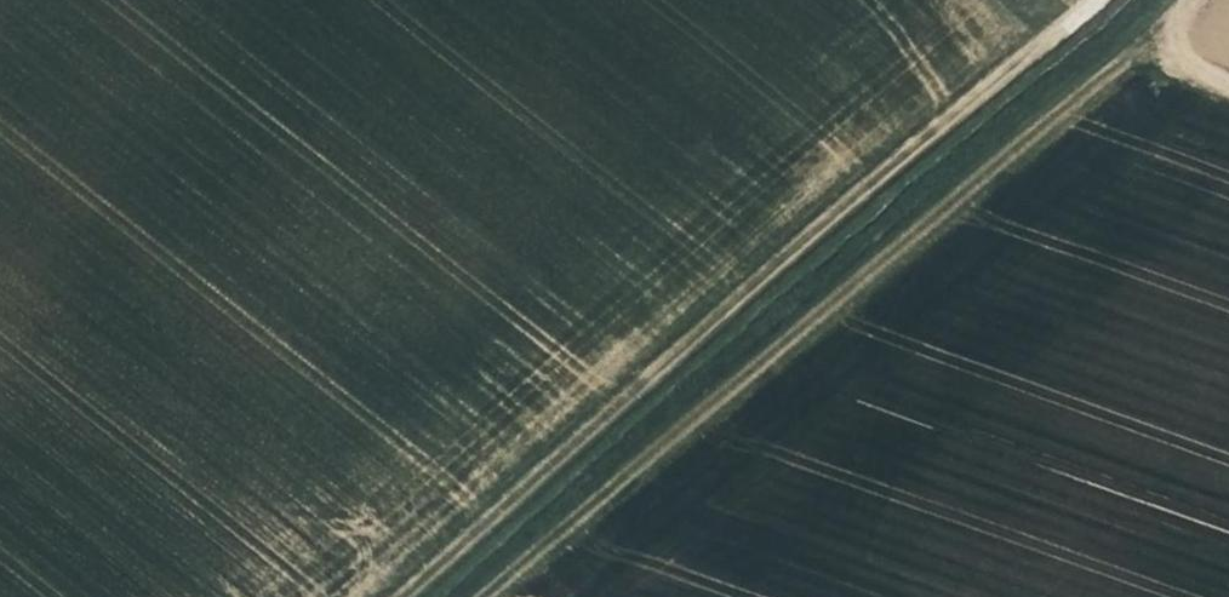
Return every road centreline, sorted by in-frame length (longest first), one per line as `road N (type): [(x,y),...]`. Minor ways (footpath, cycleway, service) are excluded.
road 1 (track): [(394,596),(1109,0)]
road 2 (track): [(1183,0),(481,596)]

